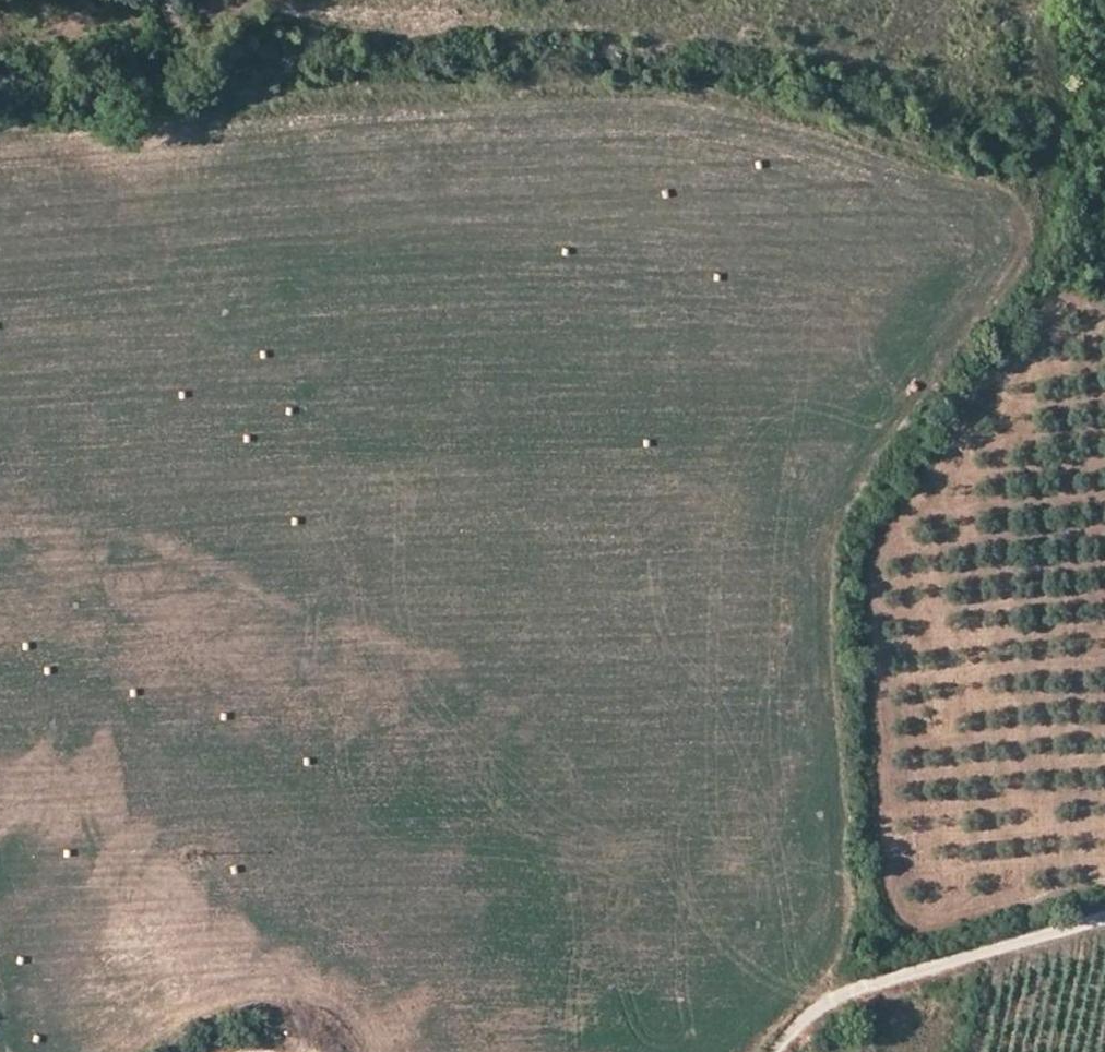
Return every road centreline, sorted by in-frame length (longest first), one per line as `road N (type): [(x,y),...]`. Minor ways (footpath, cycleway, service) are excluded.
road 1 (track): [(1104,919),(842,997),(779,1051)]

